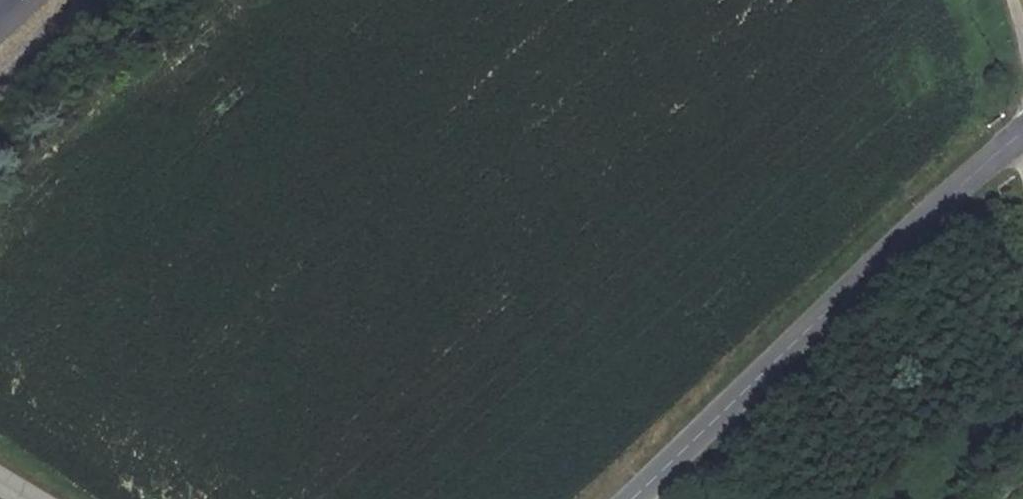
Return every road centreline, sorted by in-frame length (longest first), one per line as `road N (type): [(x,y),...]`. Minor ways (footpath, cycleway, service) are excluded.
road 1 (tertiary): [(1022,132),(631,498)]

